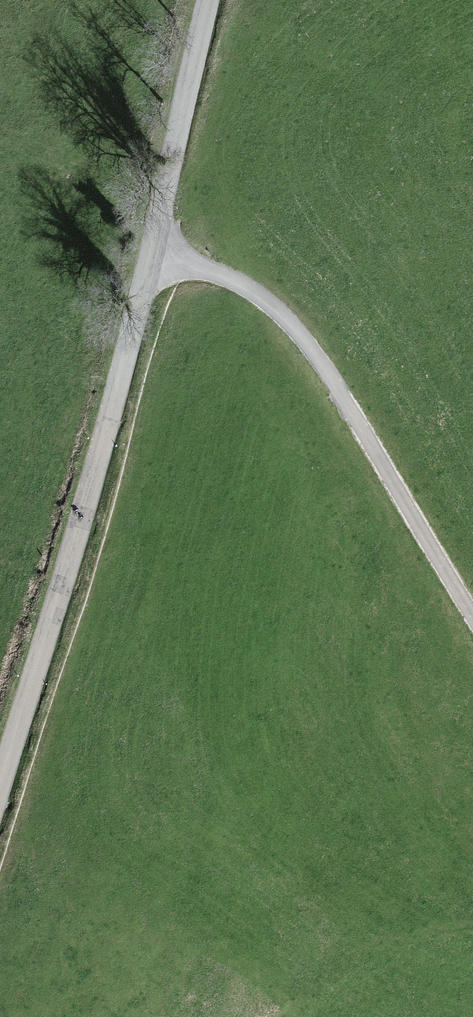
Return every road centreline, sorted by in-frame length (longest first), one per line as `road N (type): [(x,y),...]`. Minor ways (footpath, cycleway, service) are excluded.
road 1 (tertiary): [(0,799),(89,497),(209,0)]
road 2 (track): [(182,254),(254,292),(299,331),(472,616)]

